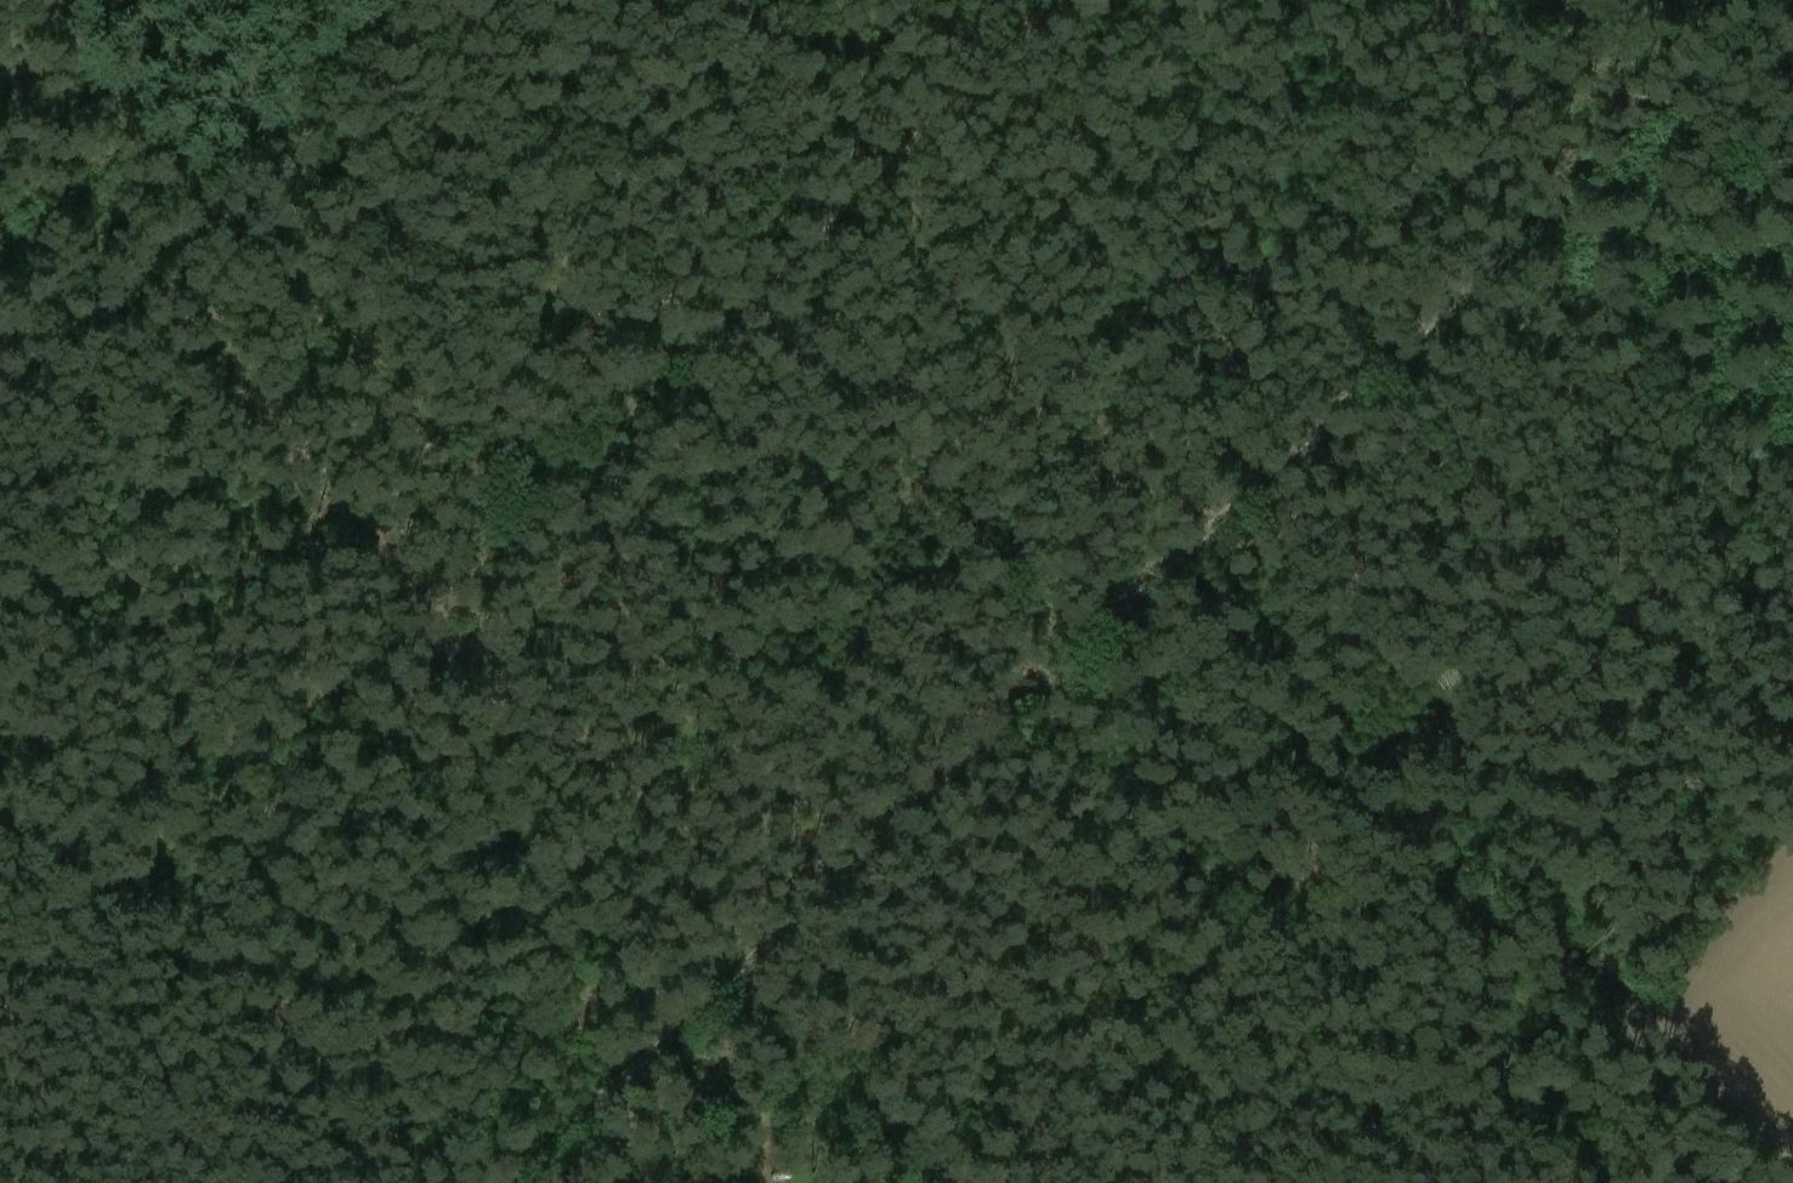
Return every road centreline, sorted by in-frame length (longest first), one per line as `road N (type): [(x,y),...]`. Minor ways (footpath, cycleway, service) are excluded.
road 1 (track): [(1779,0),(958,783),(509,1182)]
road 2 (track): [(0,1029),(1074,0)]
road 3 (track): [(408,0),(0,361)]
road 4 (track): [(18,0),(185,192)]

